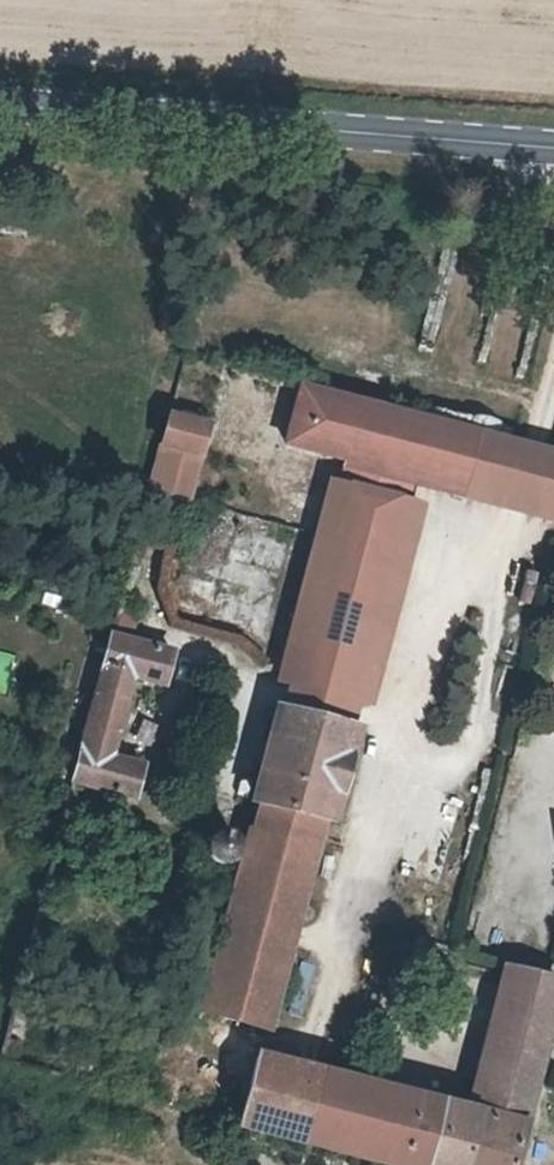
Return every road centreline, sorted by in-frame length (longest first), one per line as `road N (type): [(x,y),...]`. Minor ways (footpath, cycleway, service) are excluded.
road 1 (secondary): [(0,116),(553,157)]

